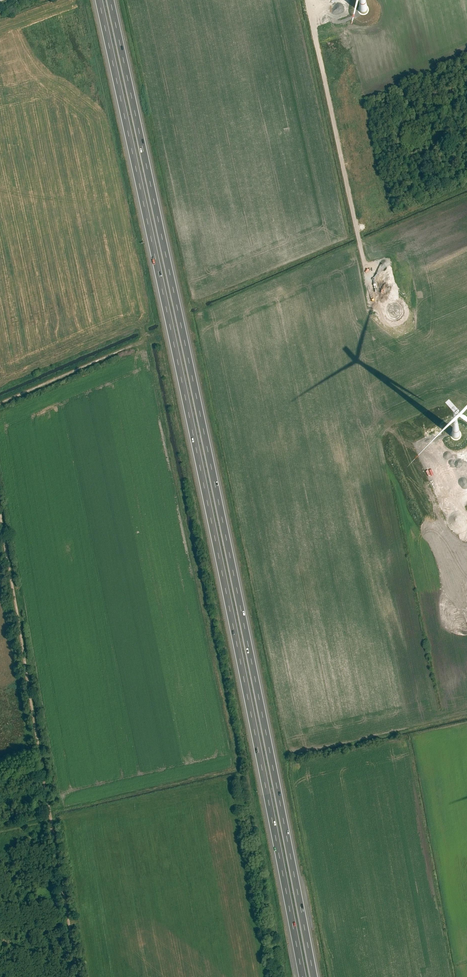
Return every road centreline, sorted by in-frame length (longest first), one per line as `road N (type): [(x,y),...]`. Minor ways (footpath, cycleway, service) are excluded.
road 1 (motorway): [(99,0),(303,976)]
road 2 (motorway): [(314,976),(110,0)]
road 3 (track): [(0,517),(80,976)]
road 4 (track): [(307,0),(364,262)]

